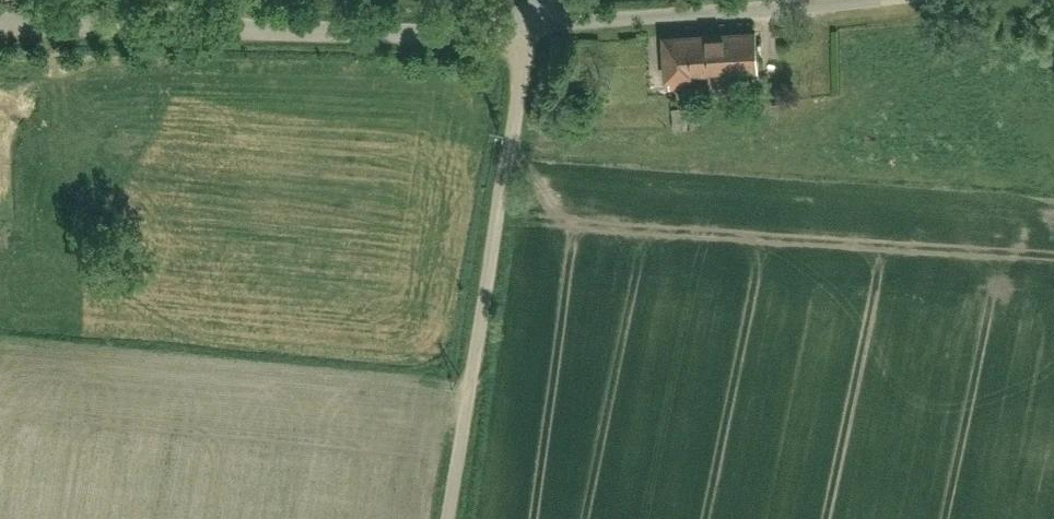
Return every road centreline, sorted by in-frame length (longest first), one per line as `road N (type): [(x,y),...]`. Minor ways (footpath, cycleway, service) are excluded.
road 1 (residential): [(0,30),(532,32)]
road 2 (unclassified): [(452,518),(532,32)]
road 3 (residential): [(907,0),(532,32)]

